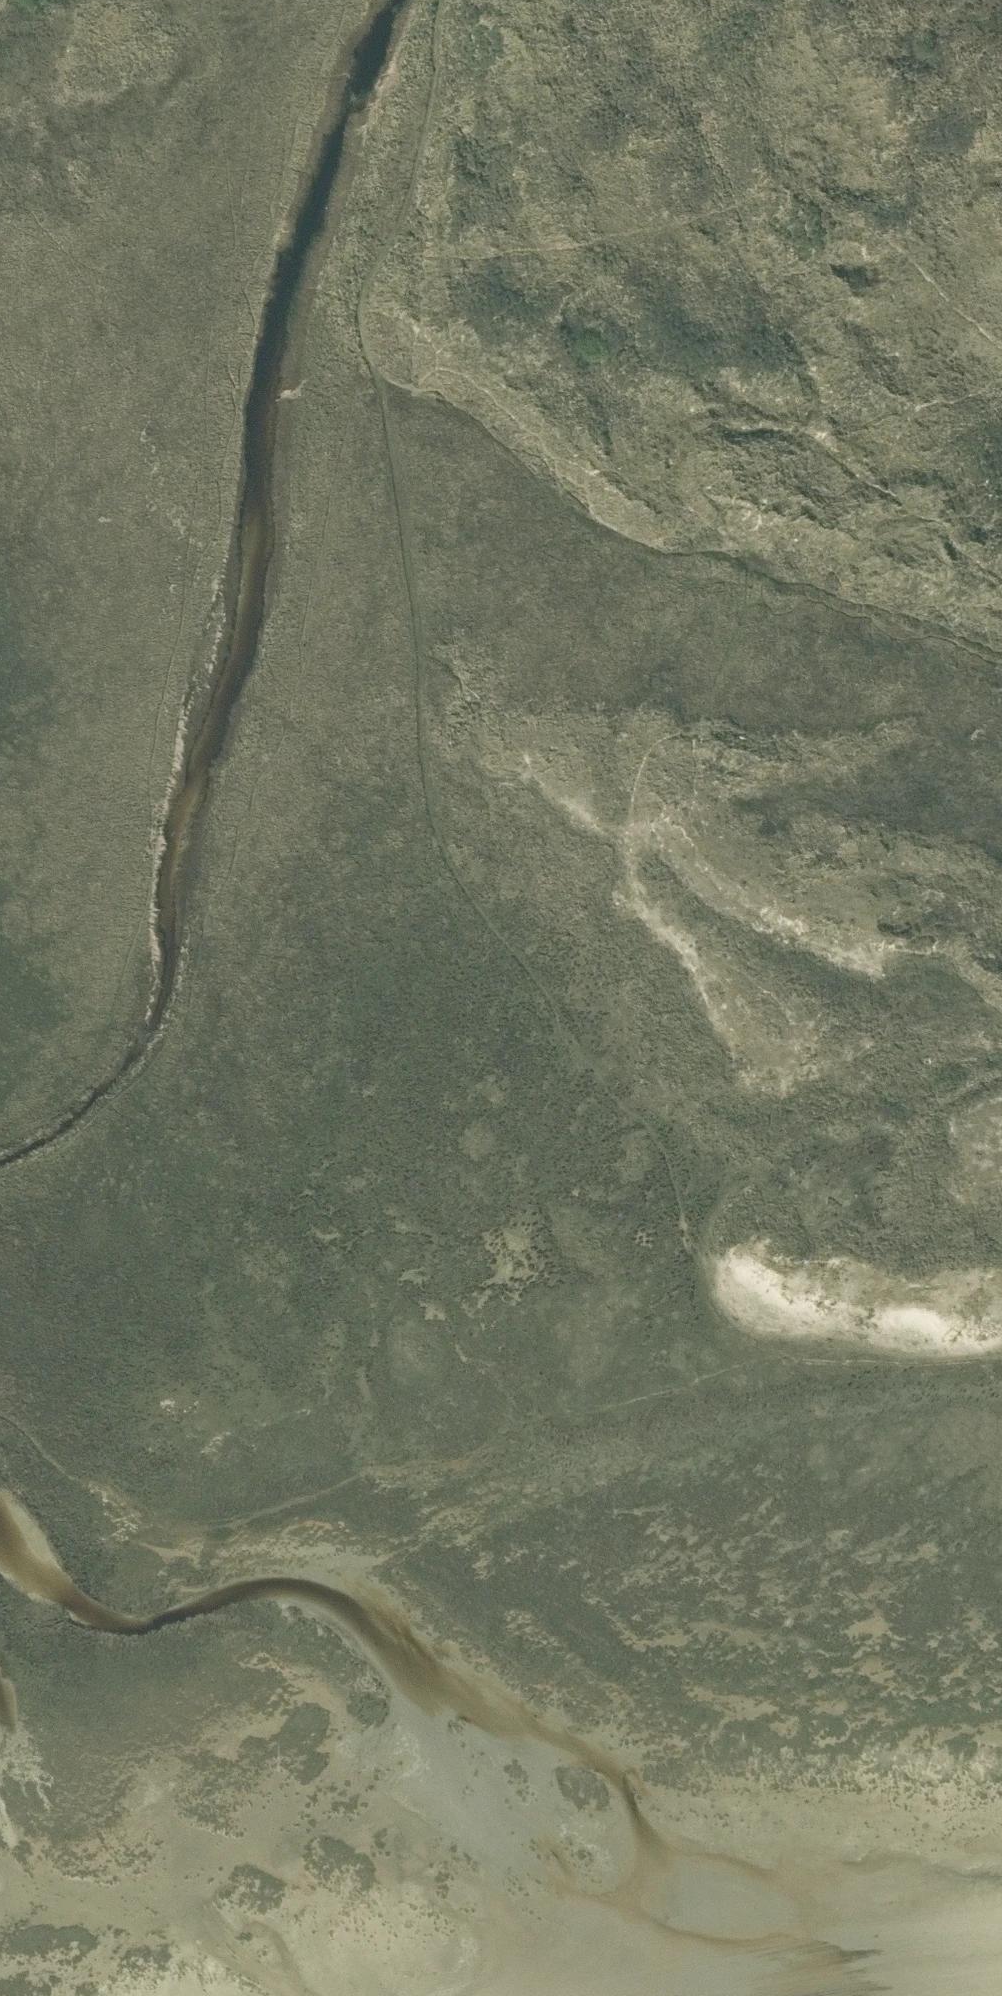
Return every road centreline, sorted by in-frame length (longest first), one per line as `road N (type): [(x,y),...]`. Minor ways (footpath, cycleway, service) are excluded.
road 1 (track): [(1001,1944),(773,1960),(672,1995)]

